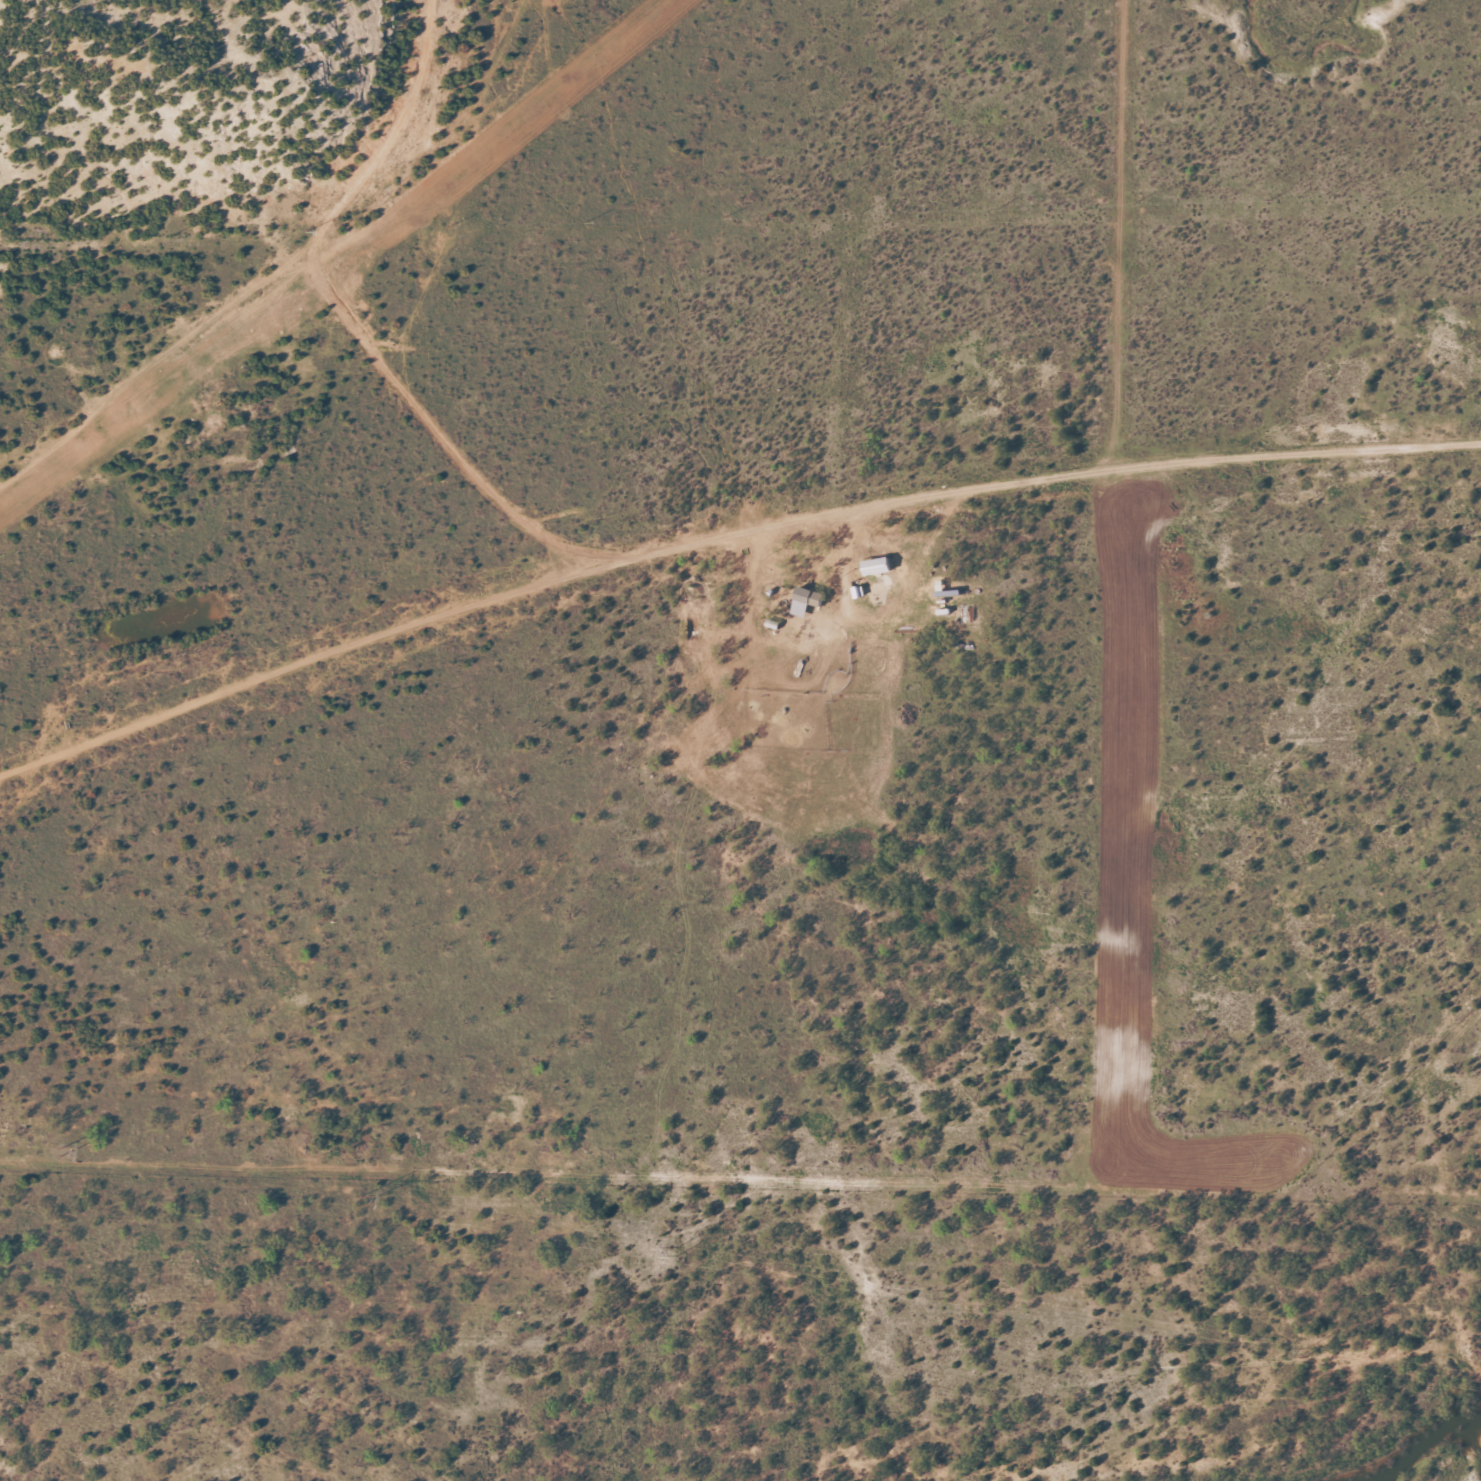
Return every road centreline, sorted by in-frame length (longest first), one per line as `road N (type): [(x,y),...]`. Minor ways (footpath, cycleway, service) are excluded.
road 1 (residential): [(0,474),(232,328),(471,93),(552,0)]

